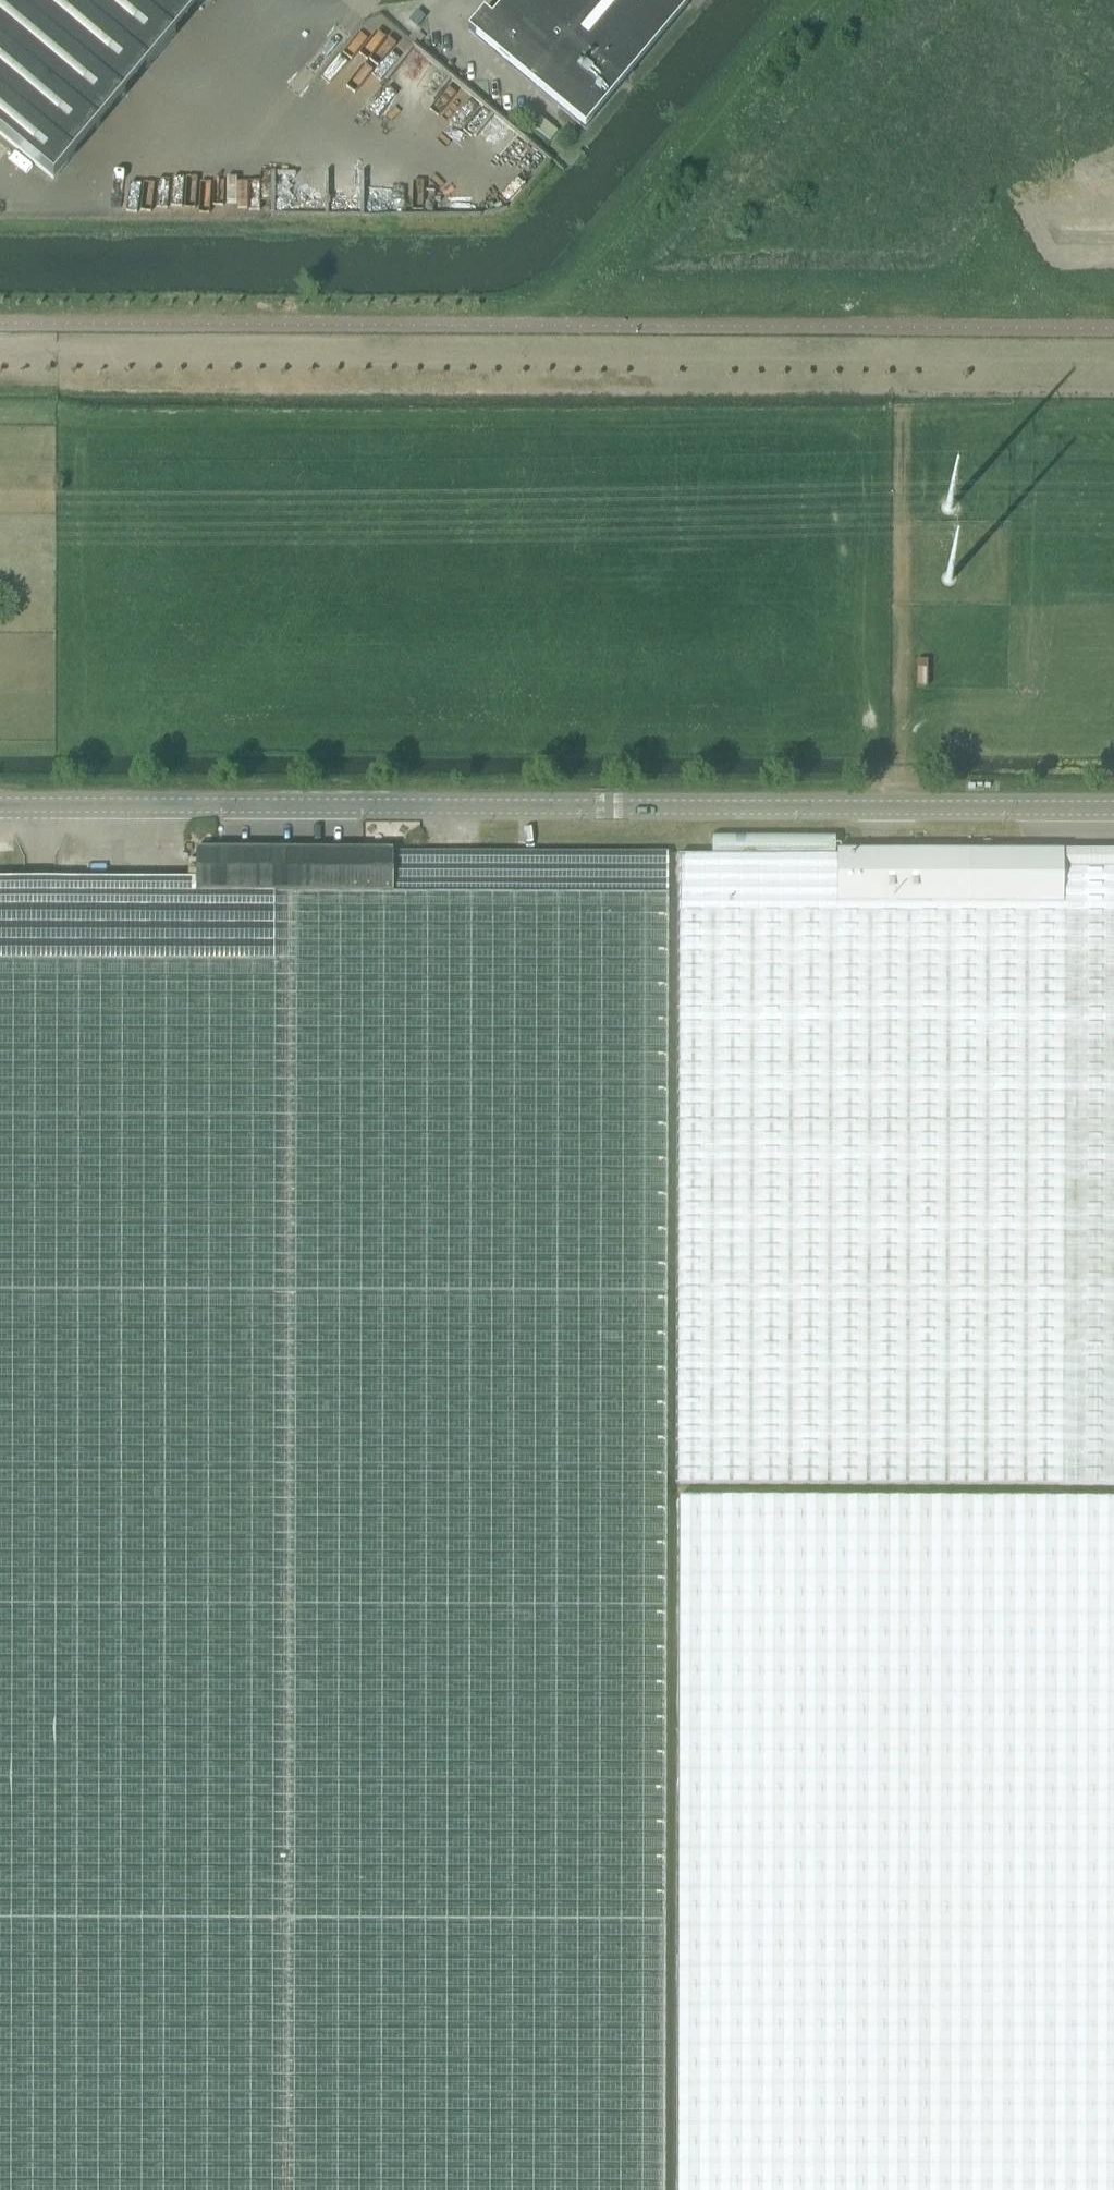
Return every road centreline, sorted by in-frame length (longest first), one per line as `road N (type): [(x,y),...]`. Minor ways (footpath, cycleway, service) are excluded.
road 1 (tertiary): [(0,799),(1113,805)]

